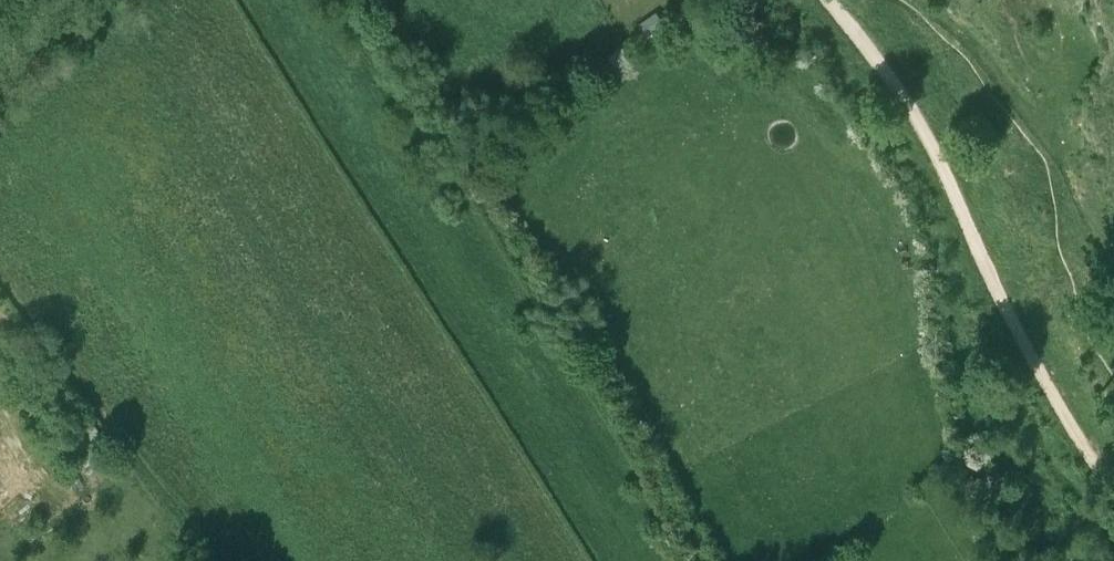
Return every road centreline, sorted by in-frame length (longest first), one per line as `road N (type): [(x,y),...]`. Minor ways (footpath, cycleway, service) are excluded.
road 1 (track): [(1113,495),(1037,372),(911,111),(826,0)]

